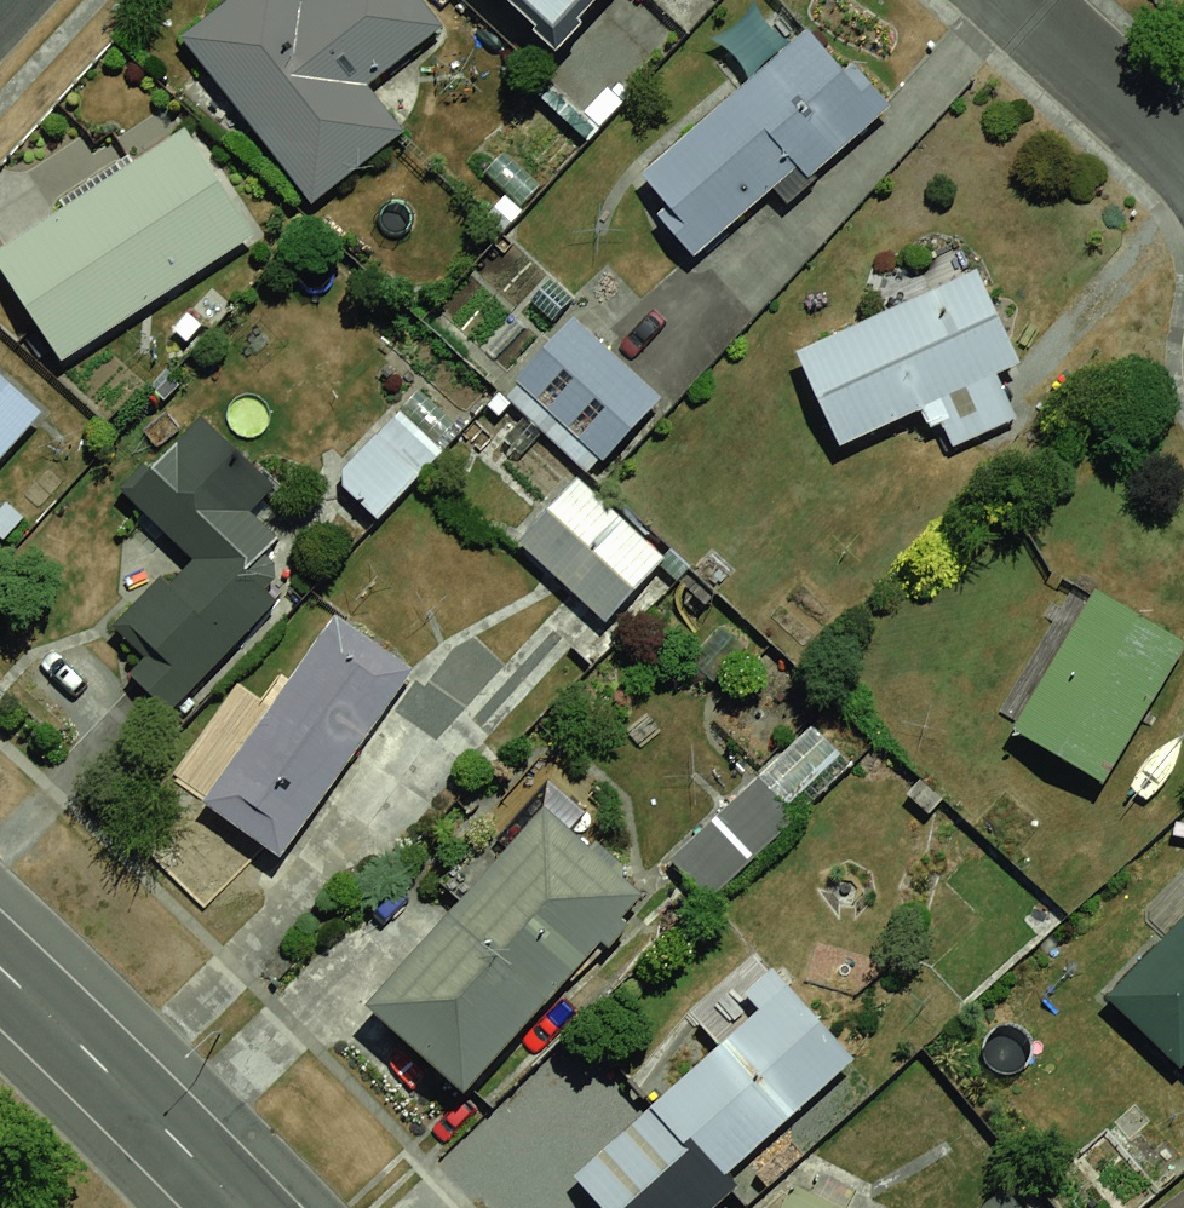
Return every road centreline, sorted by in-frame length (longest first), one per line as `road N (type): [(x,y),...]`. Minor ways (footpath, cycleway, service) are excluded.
road 1 (trunk): [(241,1207),(0,969)]
road 2 (residential): [(1004,0),(1183,169)]

